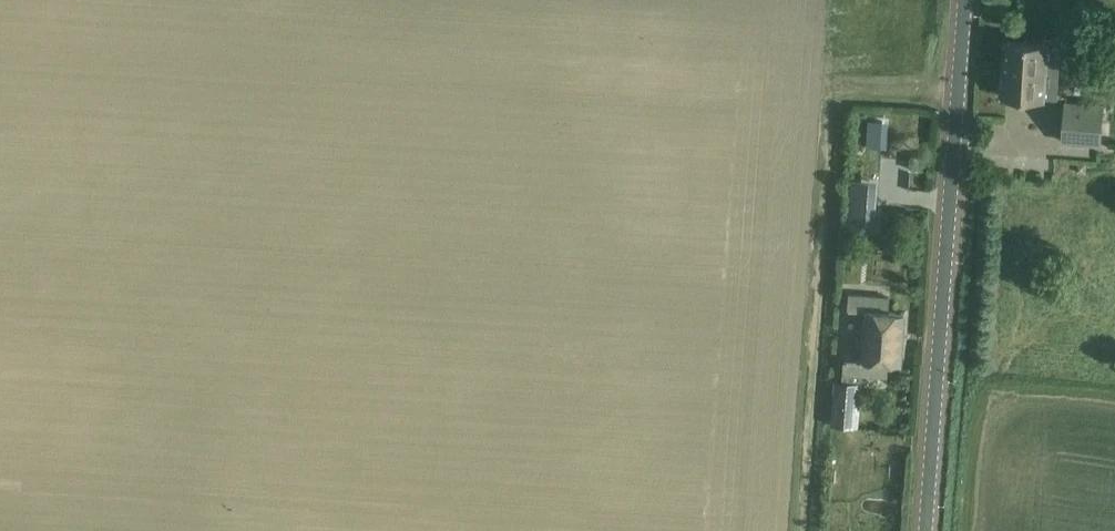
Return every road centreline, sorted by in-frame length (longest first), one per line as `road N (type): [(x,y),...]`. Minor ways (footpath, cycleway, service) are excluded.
road 1 (tertiary): [(927,530),(966,0)]

